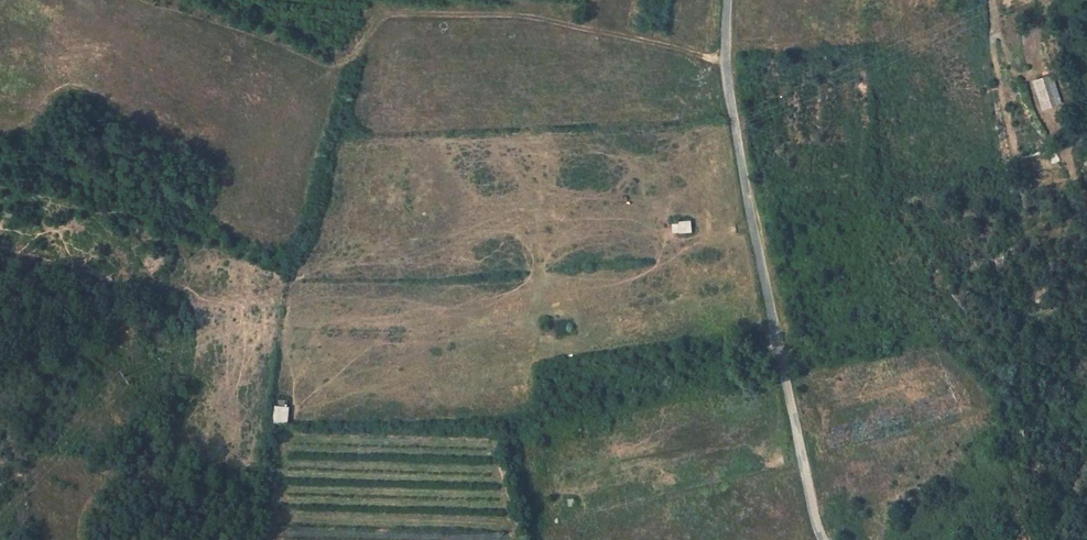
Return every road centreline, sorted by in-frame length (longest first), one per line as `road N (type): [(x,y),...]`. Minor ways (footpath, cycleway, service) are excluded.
road 1 (unclassified): [(824,539),(741,163),(727,71),(727,0)]

